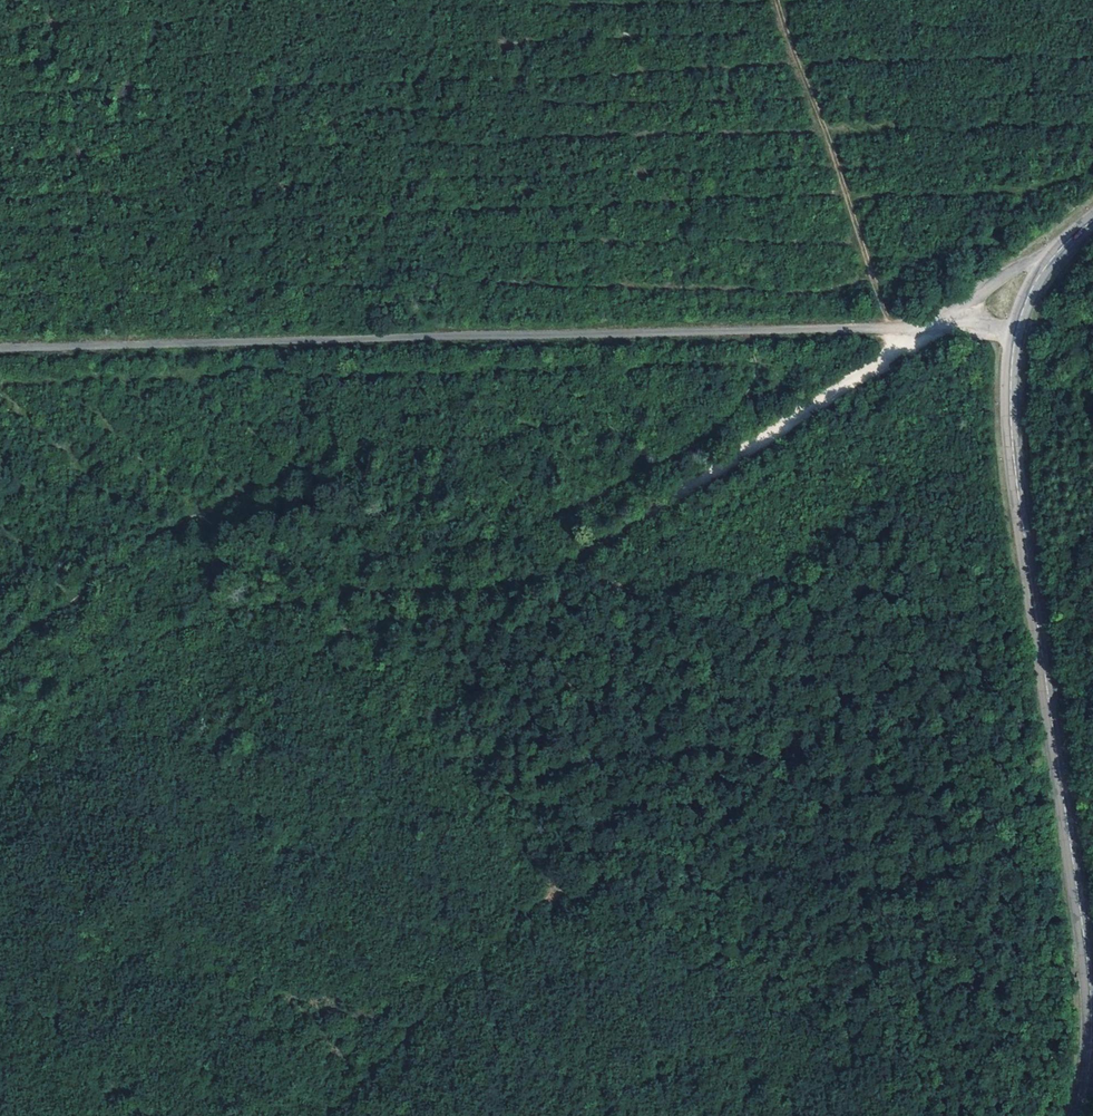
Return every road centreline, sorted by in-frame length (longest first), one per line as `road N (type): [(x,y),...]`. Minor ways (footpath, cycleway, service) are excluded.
road 1 (track): [(892,327),(0,348)]
road 2 (secondary): [(1081,1115),(1092,1025),(1088,965),(1013,458),(1016,327)]
road 3 (track): [(333,602),(513,581),(645,517),(933,326),(892,327)]
road 4 (track): [(0,728),(146,645),(212,623),(333,602)]
road 5 (unclassified): [(1016,327),(933,326),(1025,265),(1049,259)]

